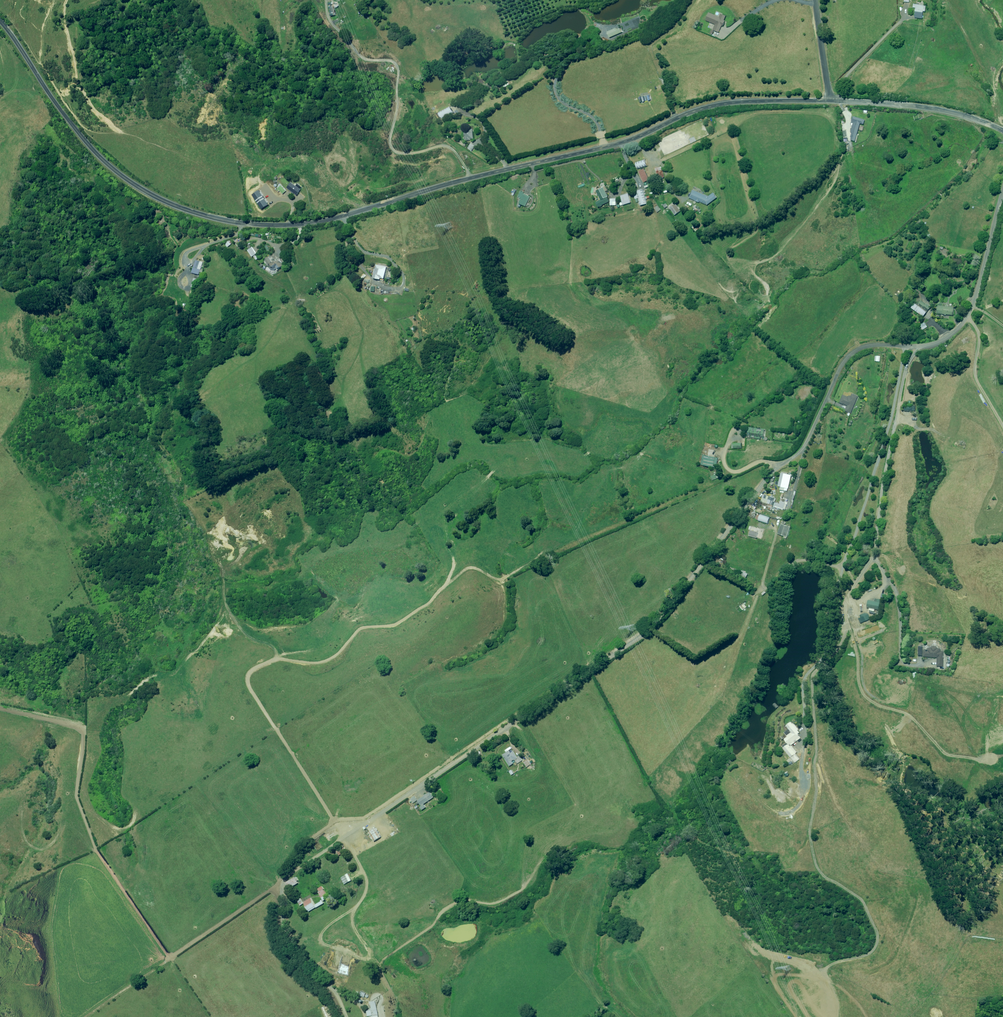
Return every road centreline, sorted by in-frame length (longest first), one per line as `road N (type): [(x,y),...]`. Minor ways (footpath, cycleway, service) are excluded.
road 1 (tertiary): [(0,21),(66,118),(115,171),(174,205),(243,223),(332,219),(618,143),(710,107),(829,101)]
road 2 (unclassified): [(343,1016),(281,943),(278,884),(653,626),(771,473)]
road 3 (unclassified): [(1002,186),(962,315),(932,342),(850,352),(802,443),(771,473)]
road 4 (tertiary): [(829,101),(939,110),(1002,130)]

